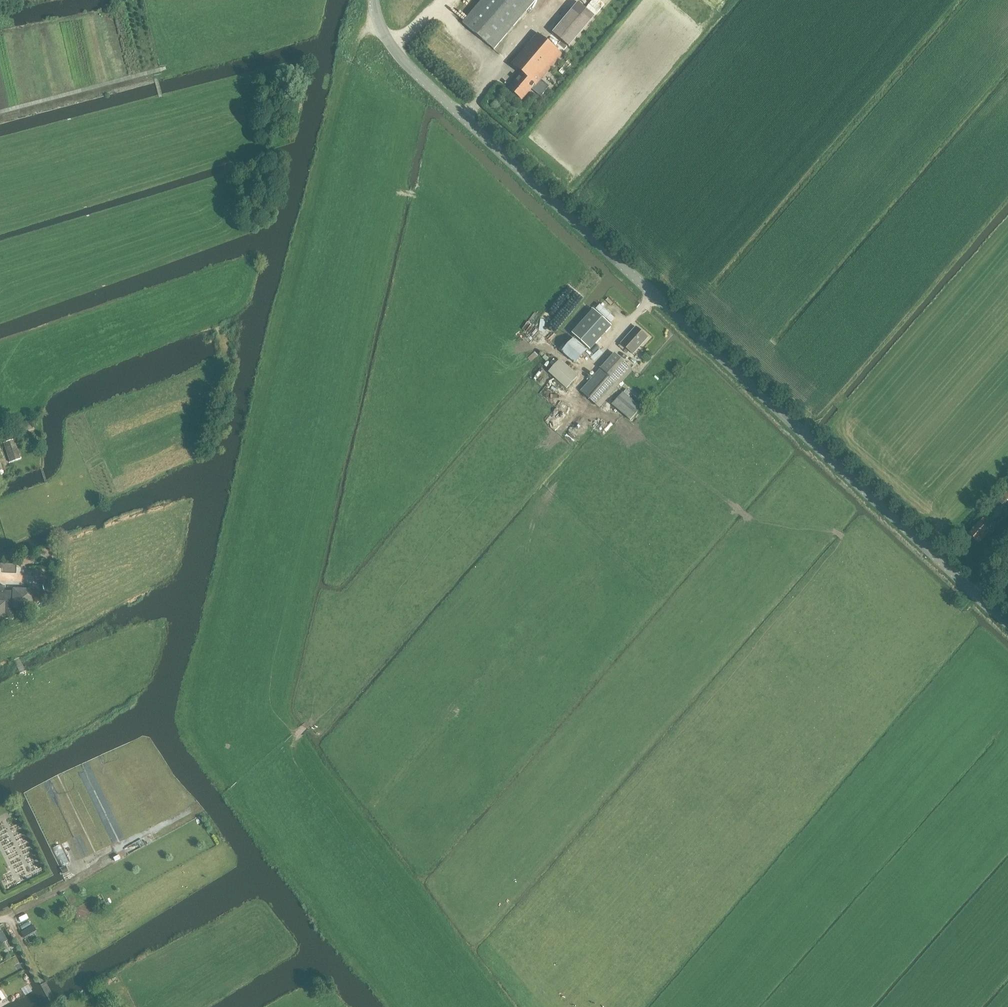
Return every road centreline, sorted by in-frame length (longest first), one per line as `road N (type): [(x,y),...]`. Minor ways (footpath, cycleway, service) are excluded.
road 1 (unclassified): [(1007,629),(404,66),(373,0)]

